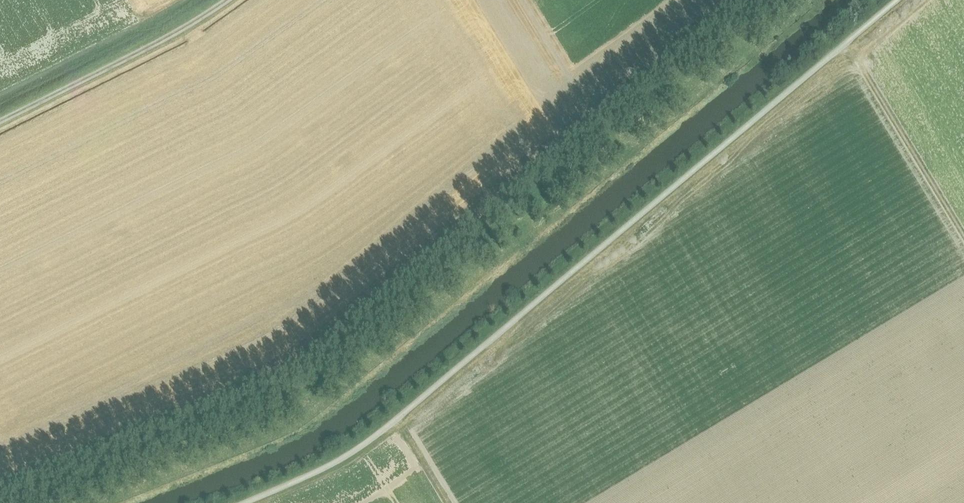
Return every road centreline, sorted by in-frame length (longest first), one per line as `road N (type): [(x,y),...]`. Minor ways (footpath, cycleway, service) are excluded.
road 1 (unclassified): [(246,502),(338,464),(399,421),(899,0)]
road 2 (track): [(231,0),(0,123)]

